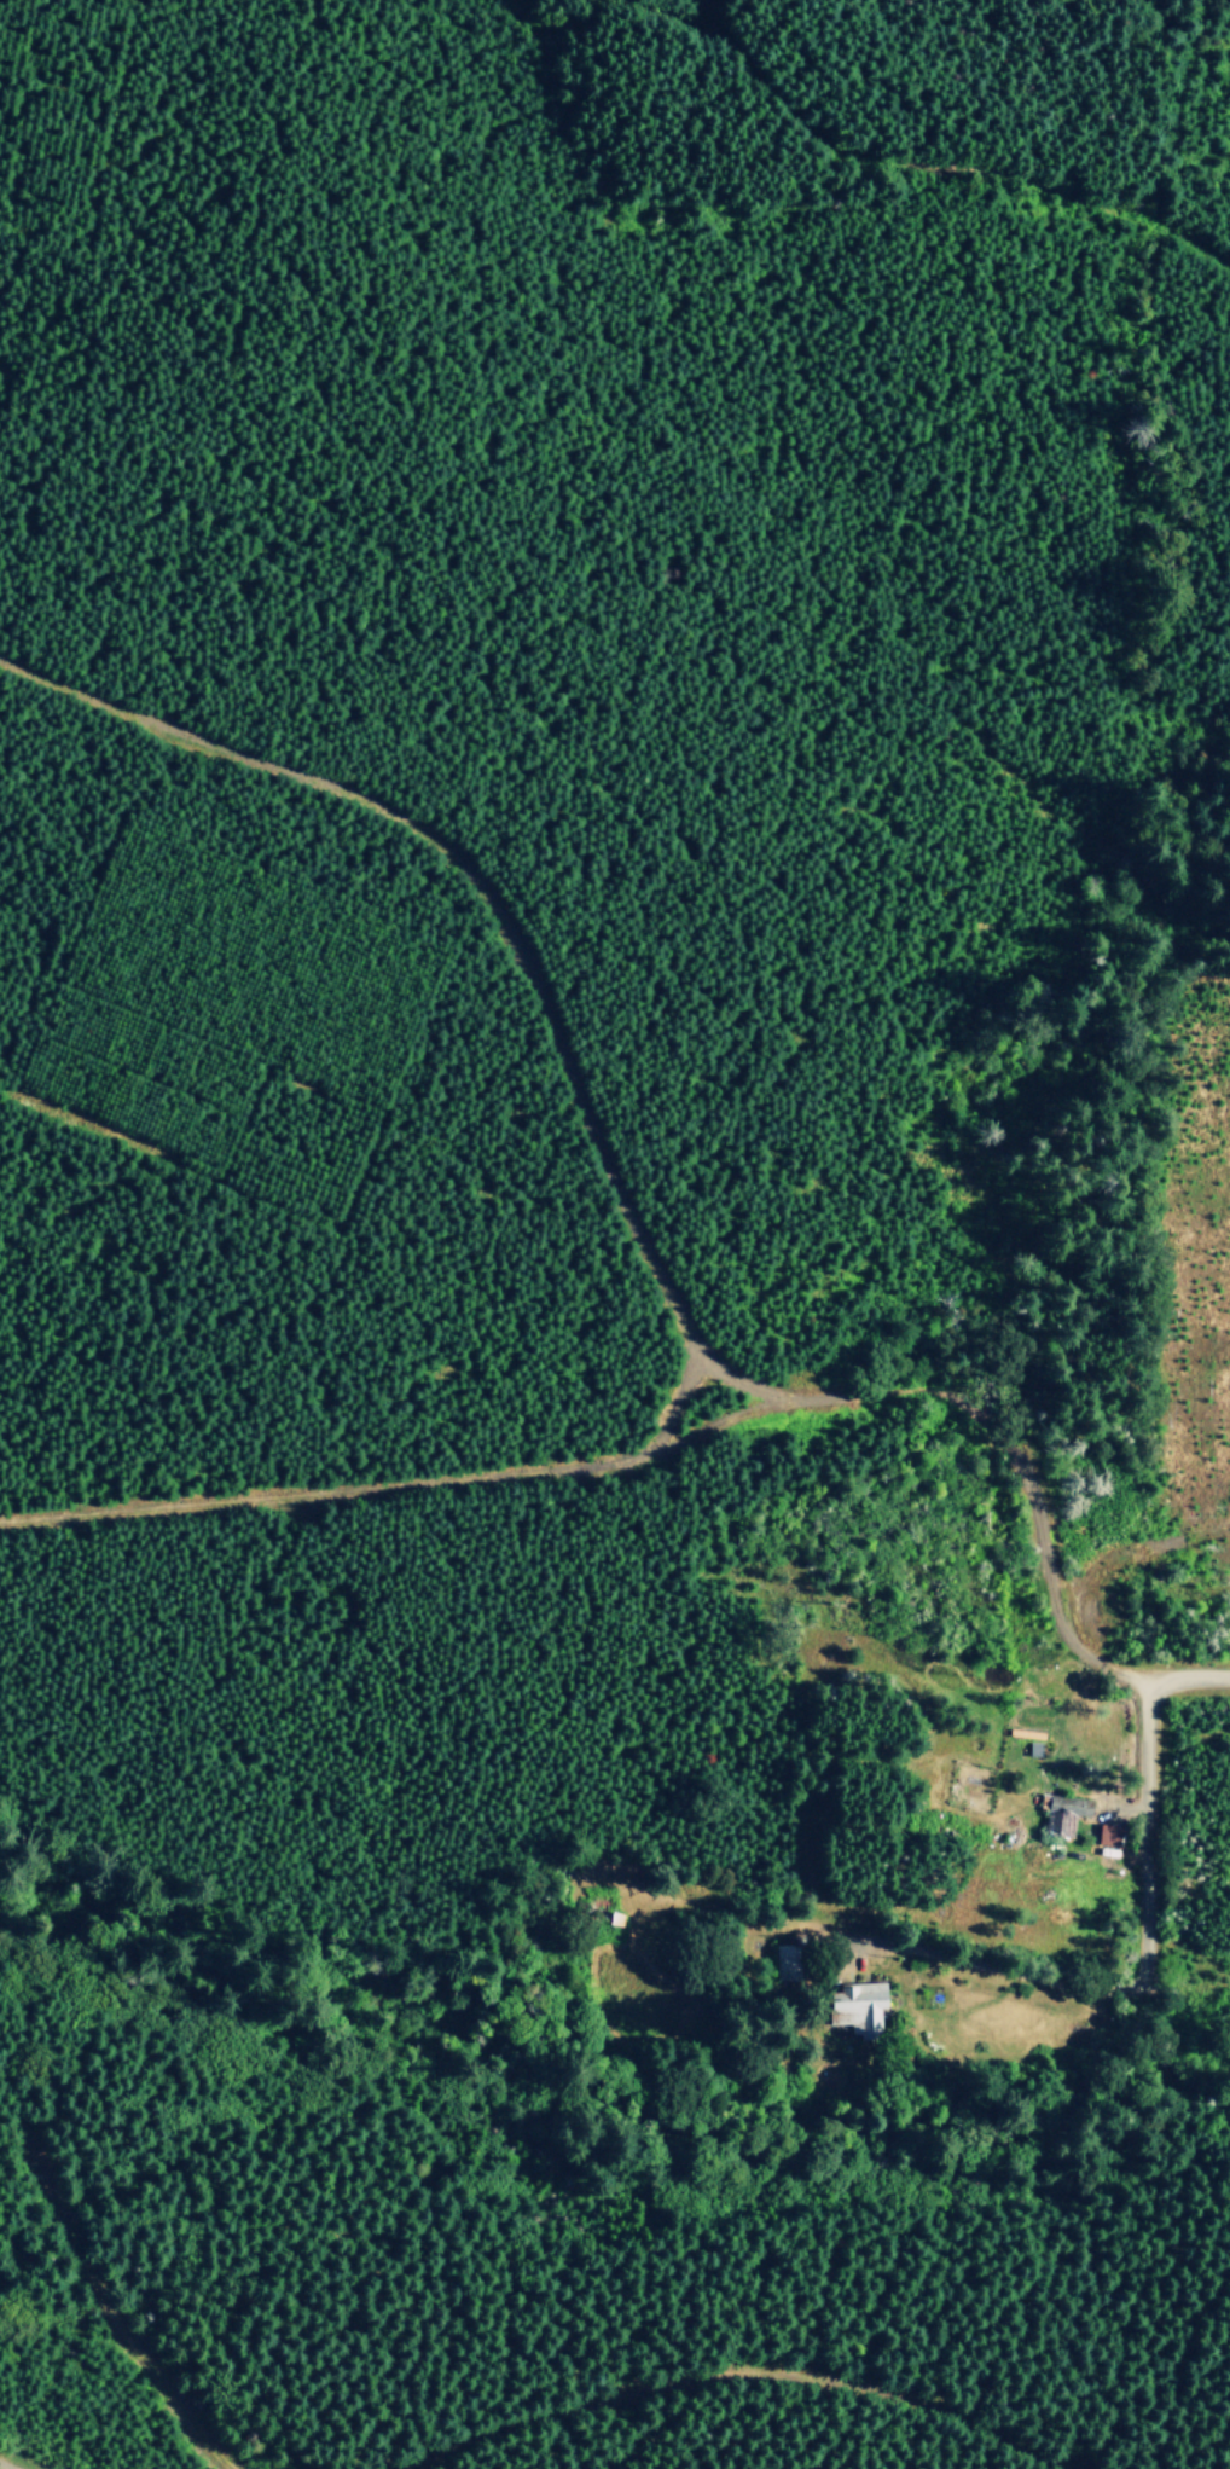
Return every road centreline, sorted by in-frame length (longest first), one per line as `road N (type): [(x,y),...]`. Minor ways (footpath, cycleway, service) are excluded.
road 1 (residential): [(1016,1456),(1058,1625),(1081,1651),(1159,1691)]

